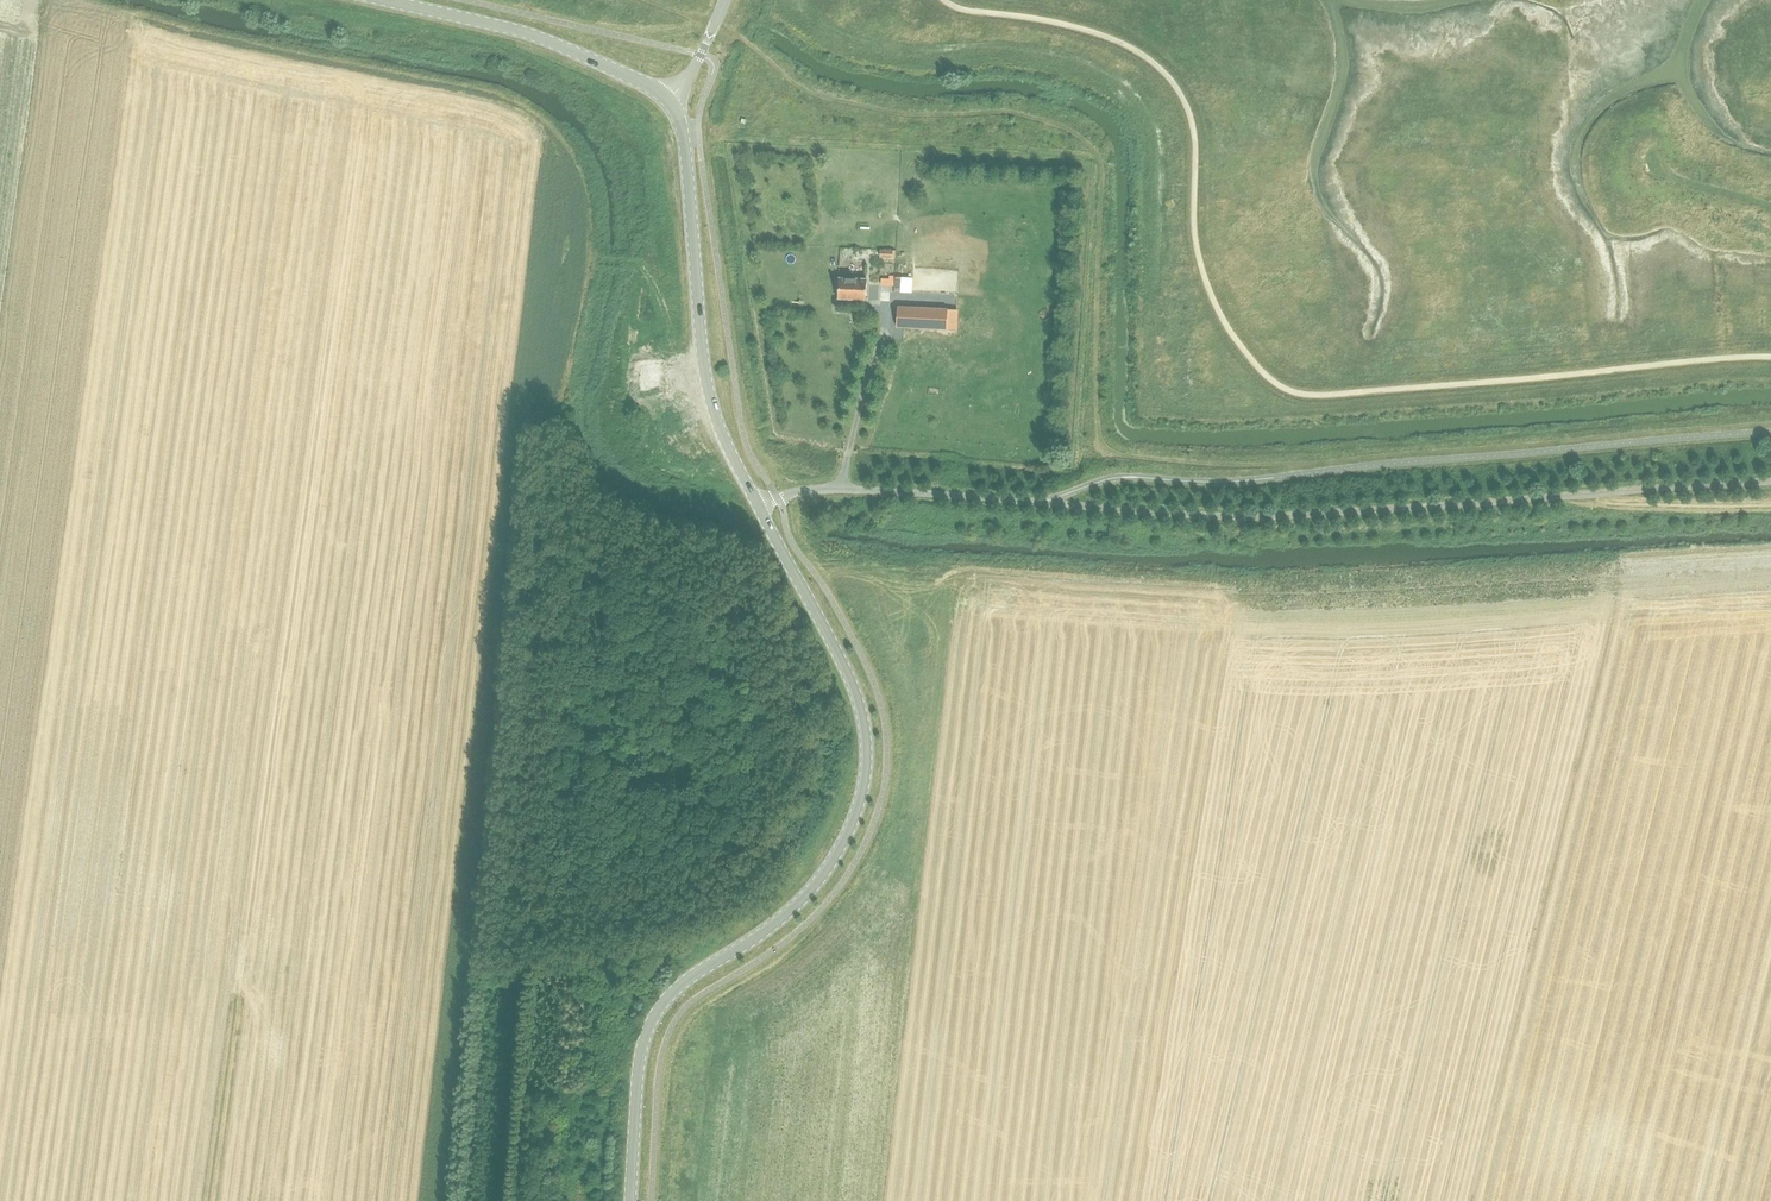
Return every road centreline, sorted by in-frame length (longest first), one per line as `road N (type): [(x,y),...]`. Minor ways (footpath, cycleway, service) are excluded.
road 1 (tertiary): [(631,1200),(640,1055),(653,1019),(677,987),(805,896),(850,829),(865,781),(856,694),(759,507)]
road 2 (track): [(1770,481),(1293,515),(1077,505)]
road 3 (tertiary): [(759,507),(709,393),(686,152),(666,99)]
road 4 (unclassified): [(1077,505),(820,489),(759,507)]
road 5 (tertiary): [(666,99),(546,40),(386,0)]

